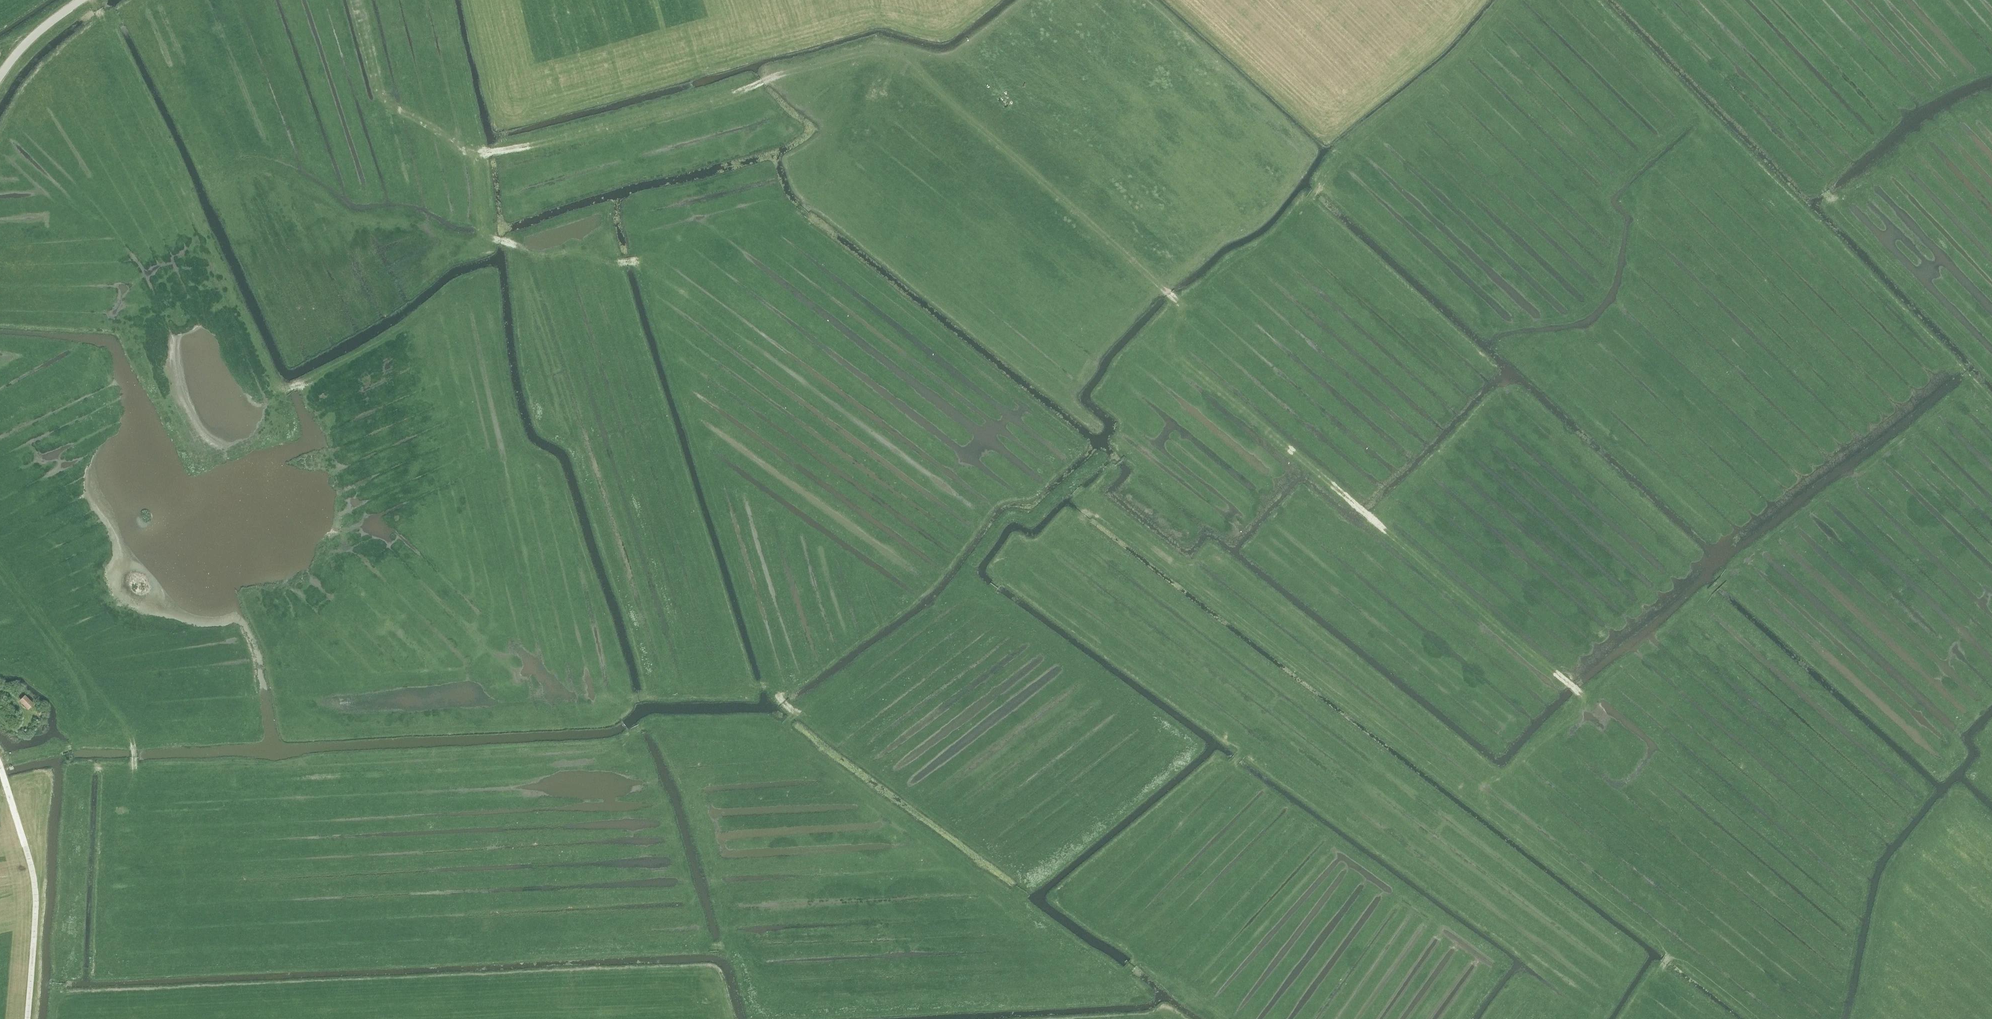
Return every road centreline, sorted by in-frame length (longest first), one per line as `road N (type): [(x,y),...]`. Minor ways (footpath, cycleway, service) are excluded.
road 1 (track): [(28,1018),(36,893),(0,763)]

